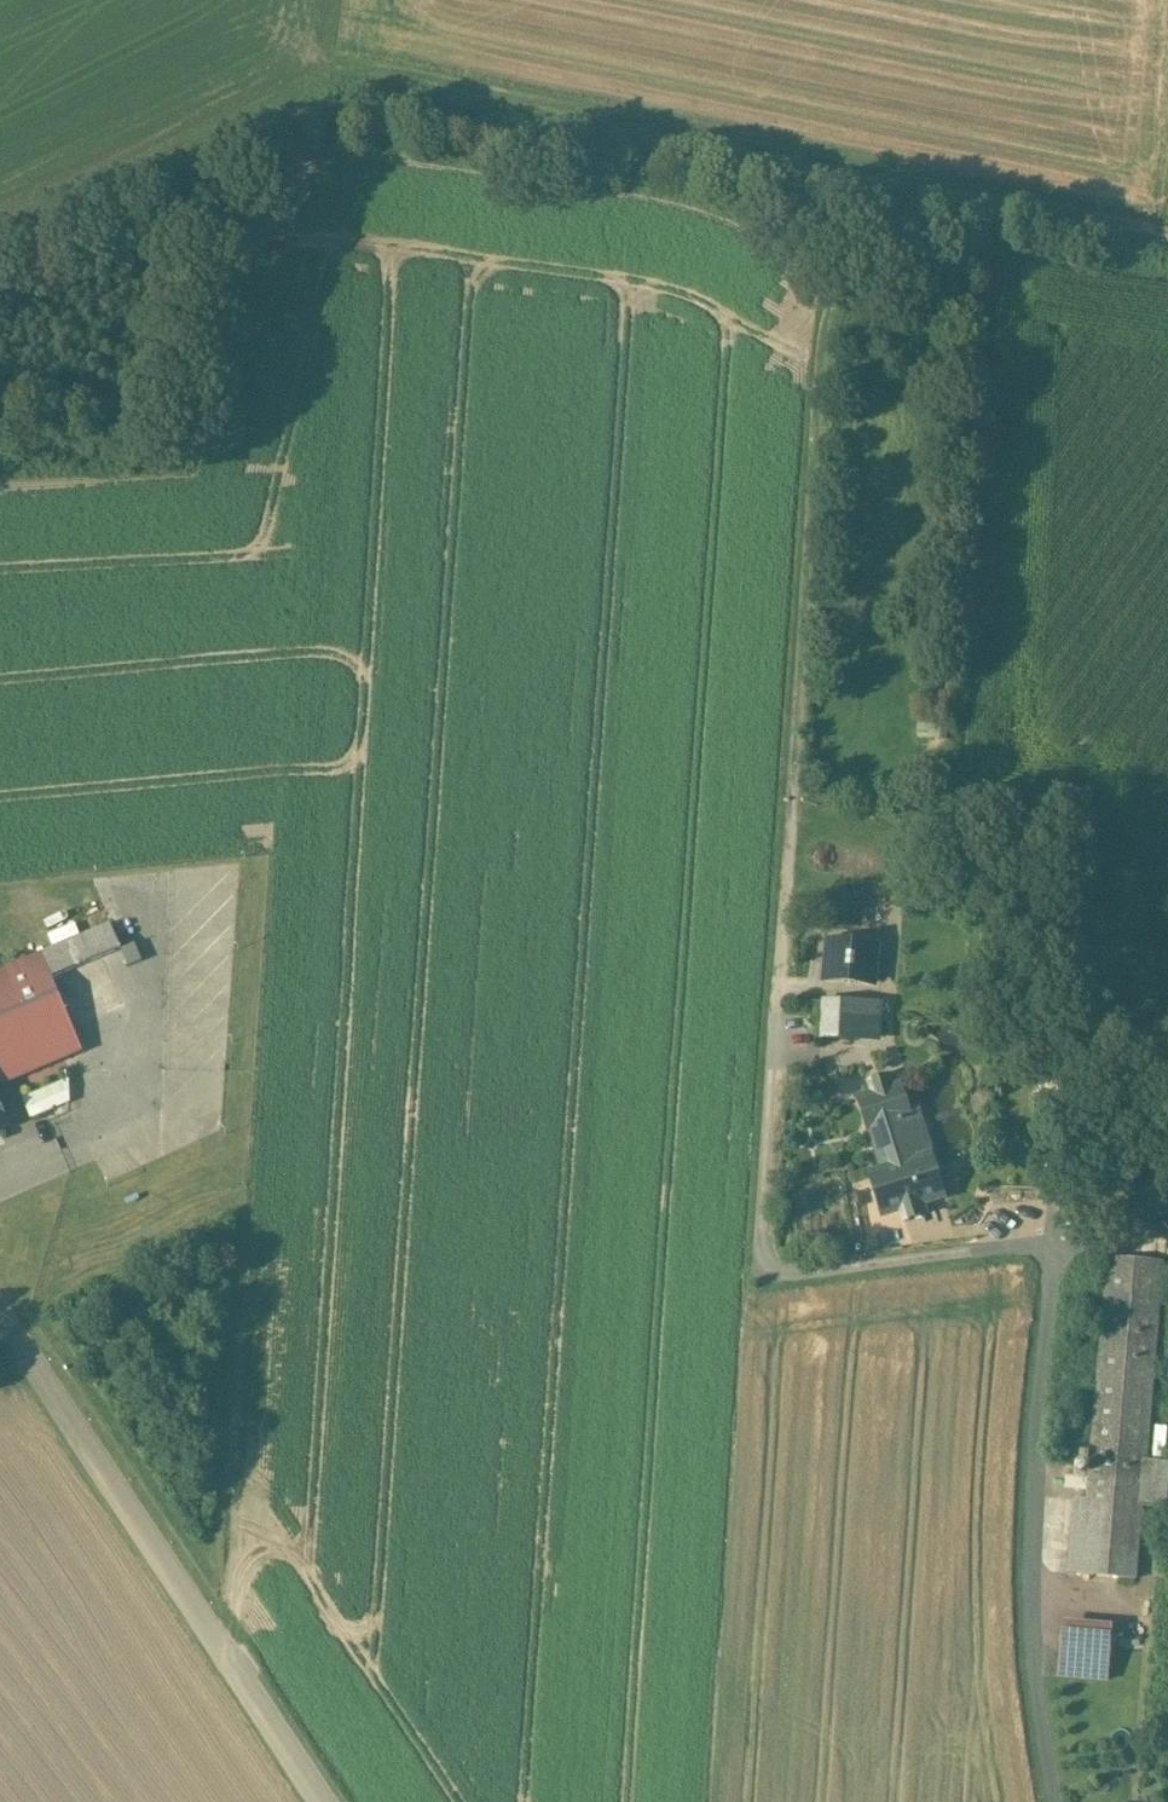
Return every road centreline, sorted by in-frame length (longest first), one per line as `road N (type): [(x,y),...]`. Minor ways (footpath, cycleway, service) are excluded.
road 1 (unclassified): [(0,1311),(330,1801)]

